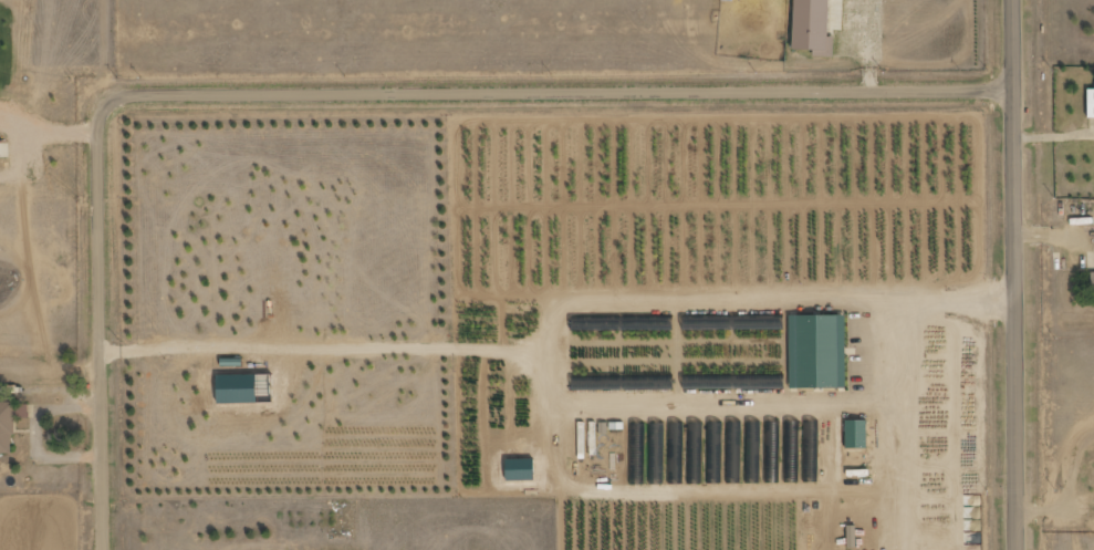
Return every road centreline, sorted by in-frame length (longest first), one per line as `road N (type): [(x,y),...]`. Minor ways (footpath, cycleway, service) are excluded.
road 1 (residential): [(104,549),(100,139),(118,100),(164,91),(1014,87)]
road 2 (residential): [(1017,549),(1014,0)]

